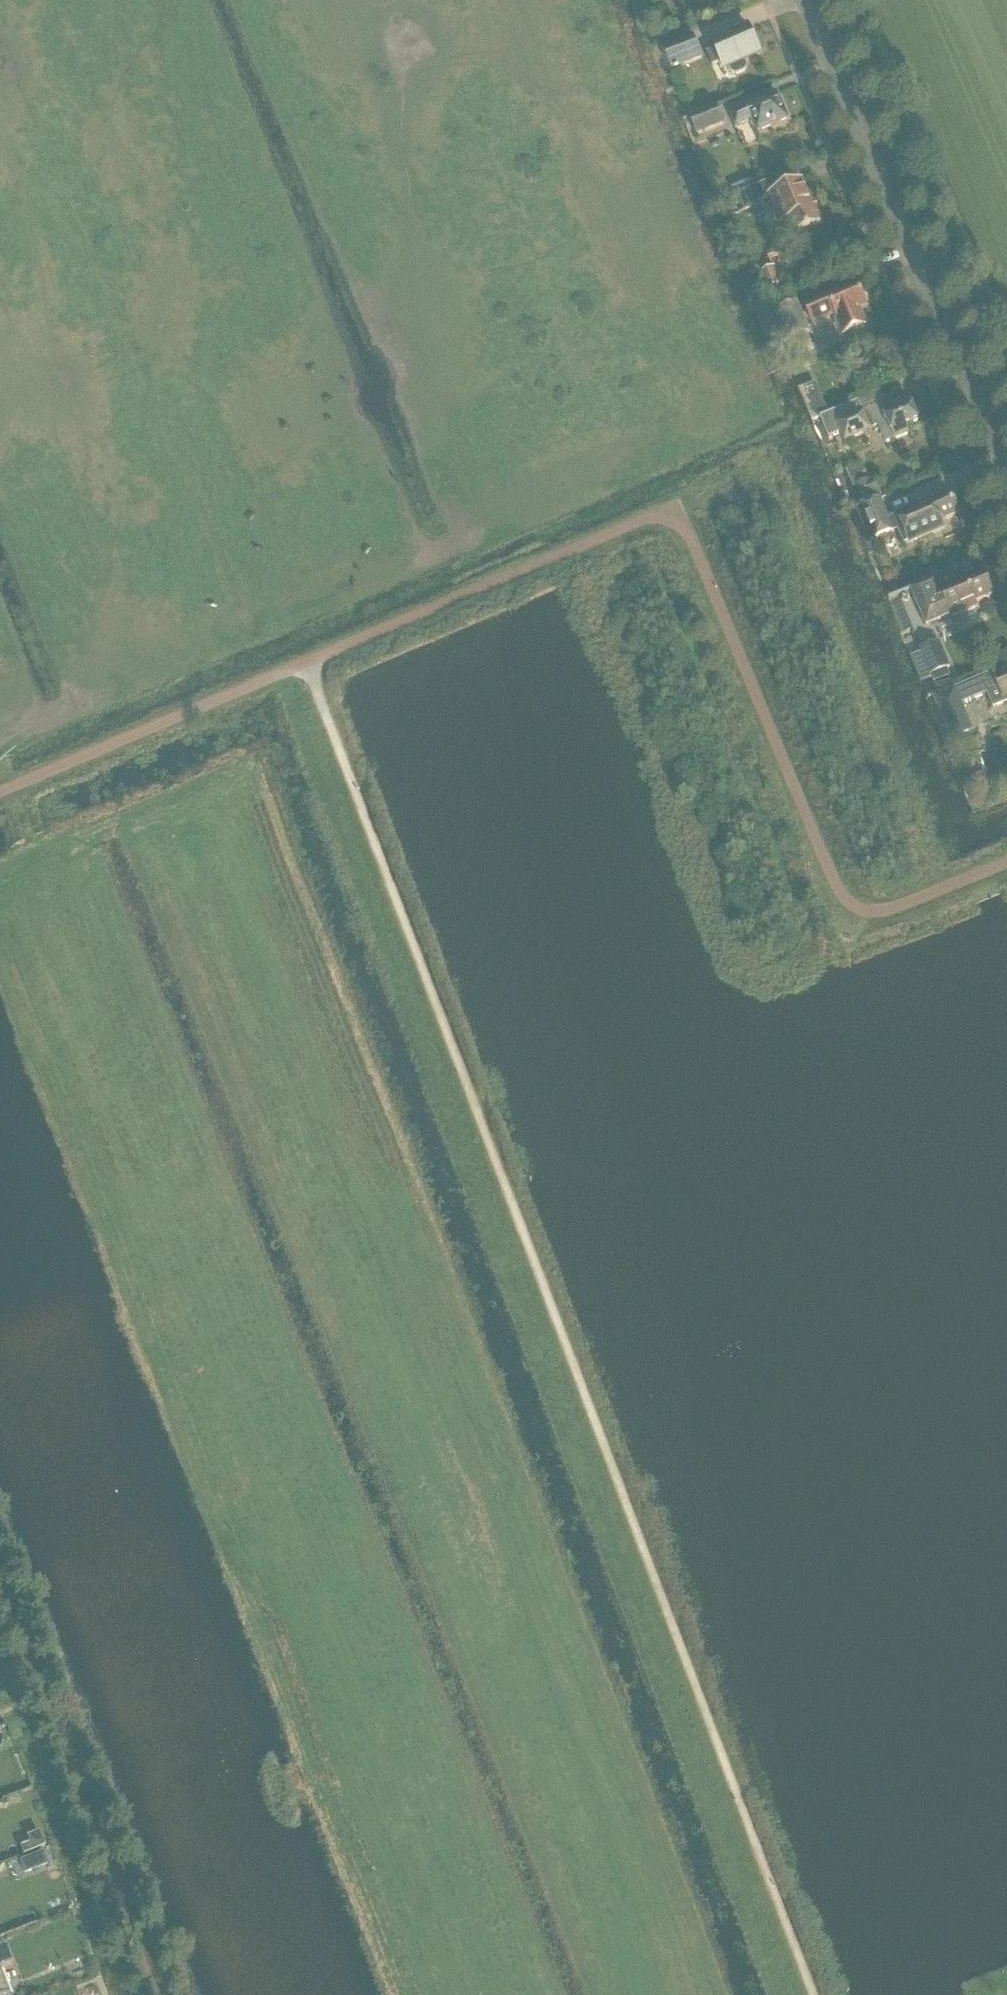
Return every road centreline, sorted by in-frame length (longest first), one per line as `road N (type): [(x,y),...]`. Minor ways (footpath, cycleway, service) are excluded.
road 1 (unclassified): [(1006,470),(805,0)]

